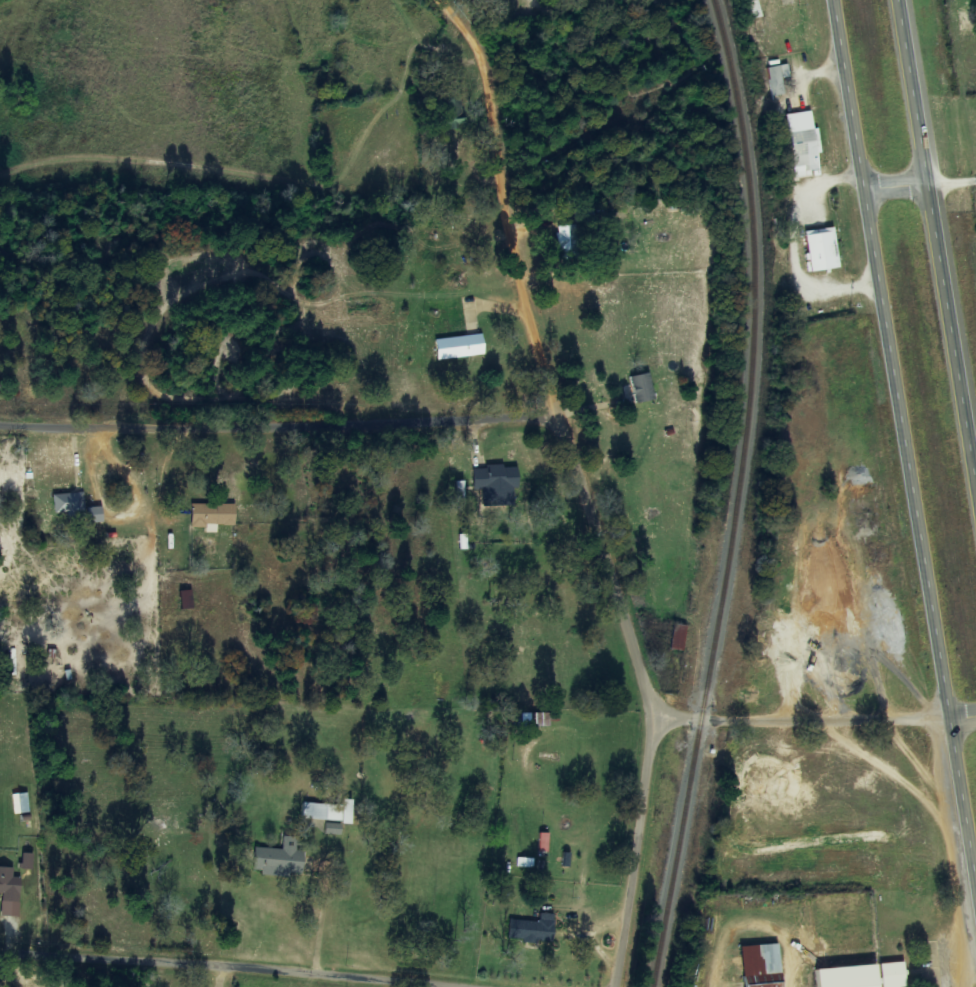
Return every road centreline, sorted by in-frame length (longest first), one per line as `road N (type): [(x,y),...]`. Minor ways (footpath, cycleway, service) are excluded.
road 1 (residential): [(616,986),(652,717),(560,396),(466,0)]
road 2 (trunk): [(840,0),(975,873)]
road 3 (residential): [(0,400),(560,396)]
road 4 (trunk): [(975,466),(906,0)]
road 5 (residential): [(452,986),(0,922)]
road 6 (residential): [(652,717),(975,714)]

